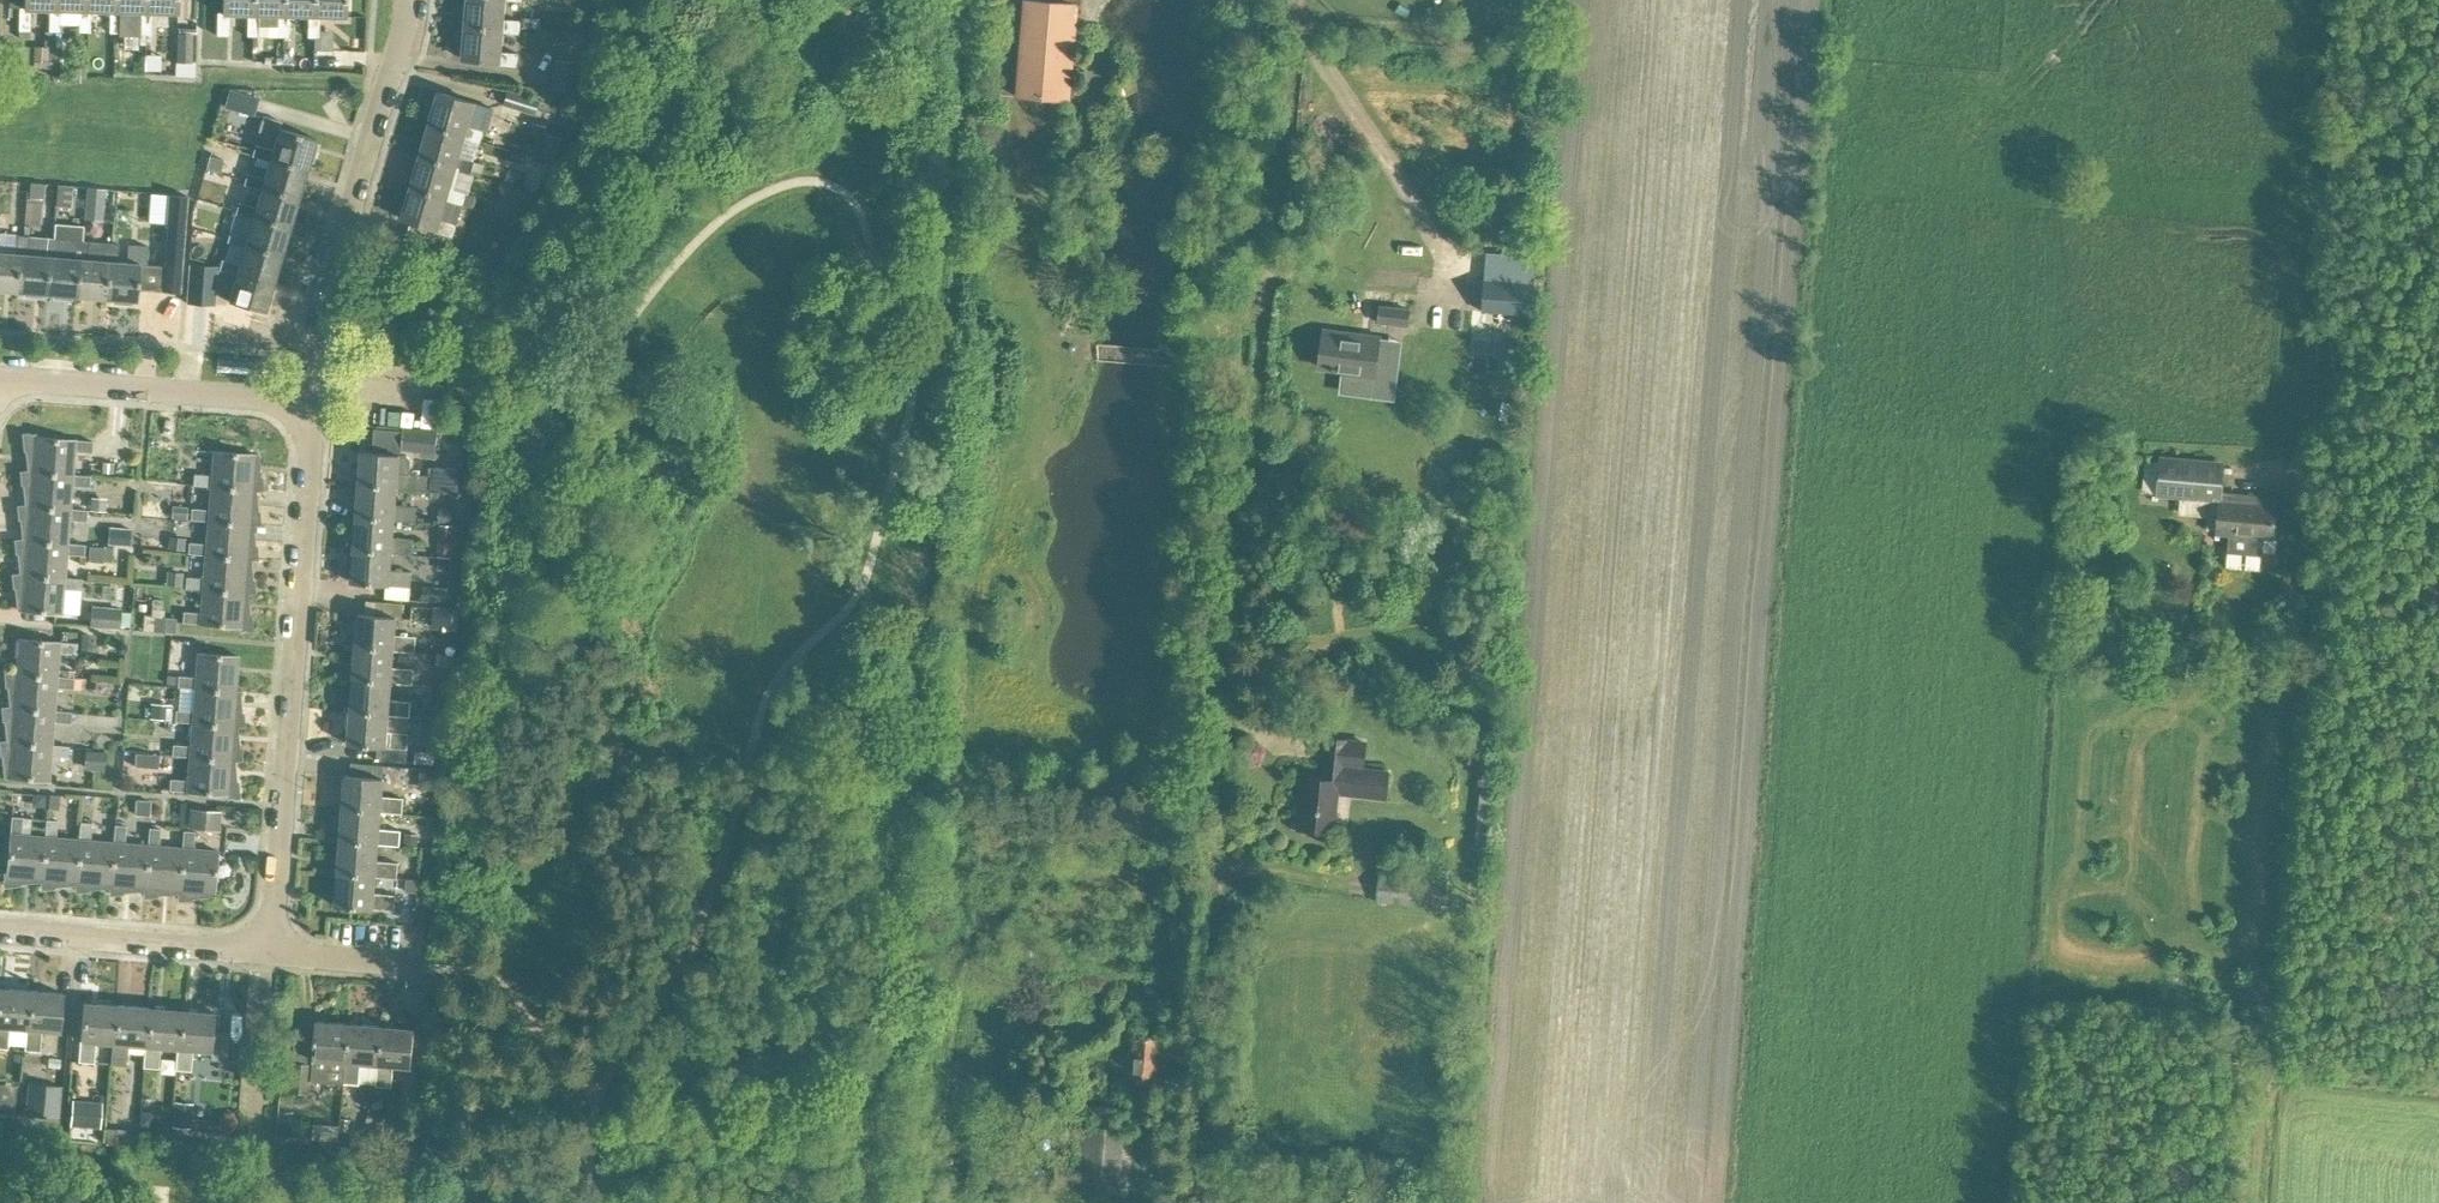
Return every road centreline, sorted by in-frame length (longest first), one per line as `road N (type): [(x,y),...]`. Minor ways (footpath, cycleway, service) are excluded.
road 1 (residential): [(267,950),(309,405)]
road 2 (track): [(2298,484),(2330,0)]
road 3 (residential): [(309,405),(332,227),(401,42),(408,0)]
road 4 (residential): [(309,405),(0,379)]
road 5 (residential): [(267,950),(0,928)]
road 6 (residential): [(282,1202),(257,1123),(267,950)]
road 7 (residential): [(405,962),(267,950)]

